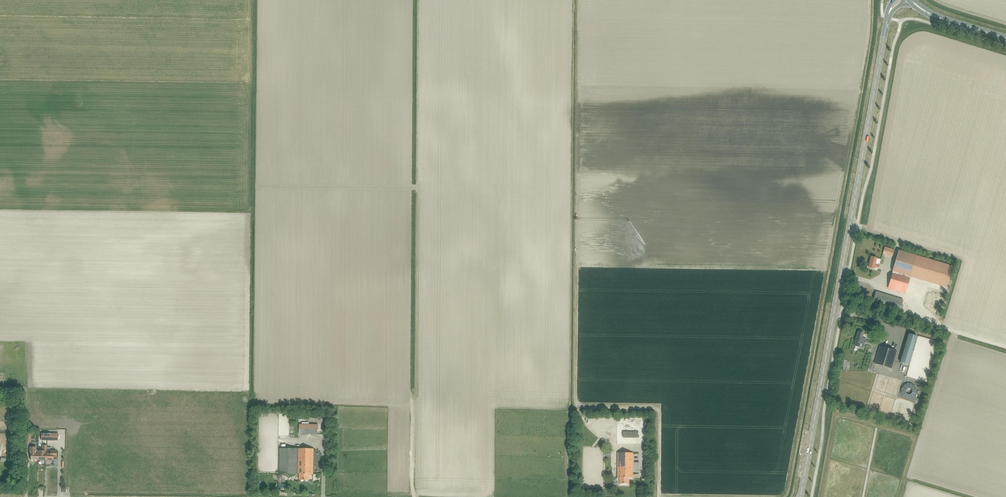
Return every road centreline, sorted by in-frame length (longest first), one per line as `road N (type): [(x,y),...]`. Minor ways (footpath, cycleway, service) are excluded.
road 1 (secondary): [(801,496),(889,14)]

